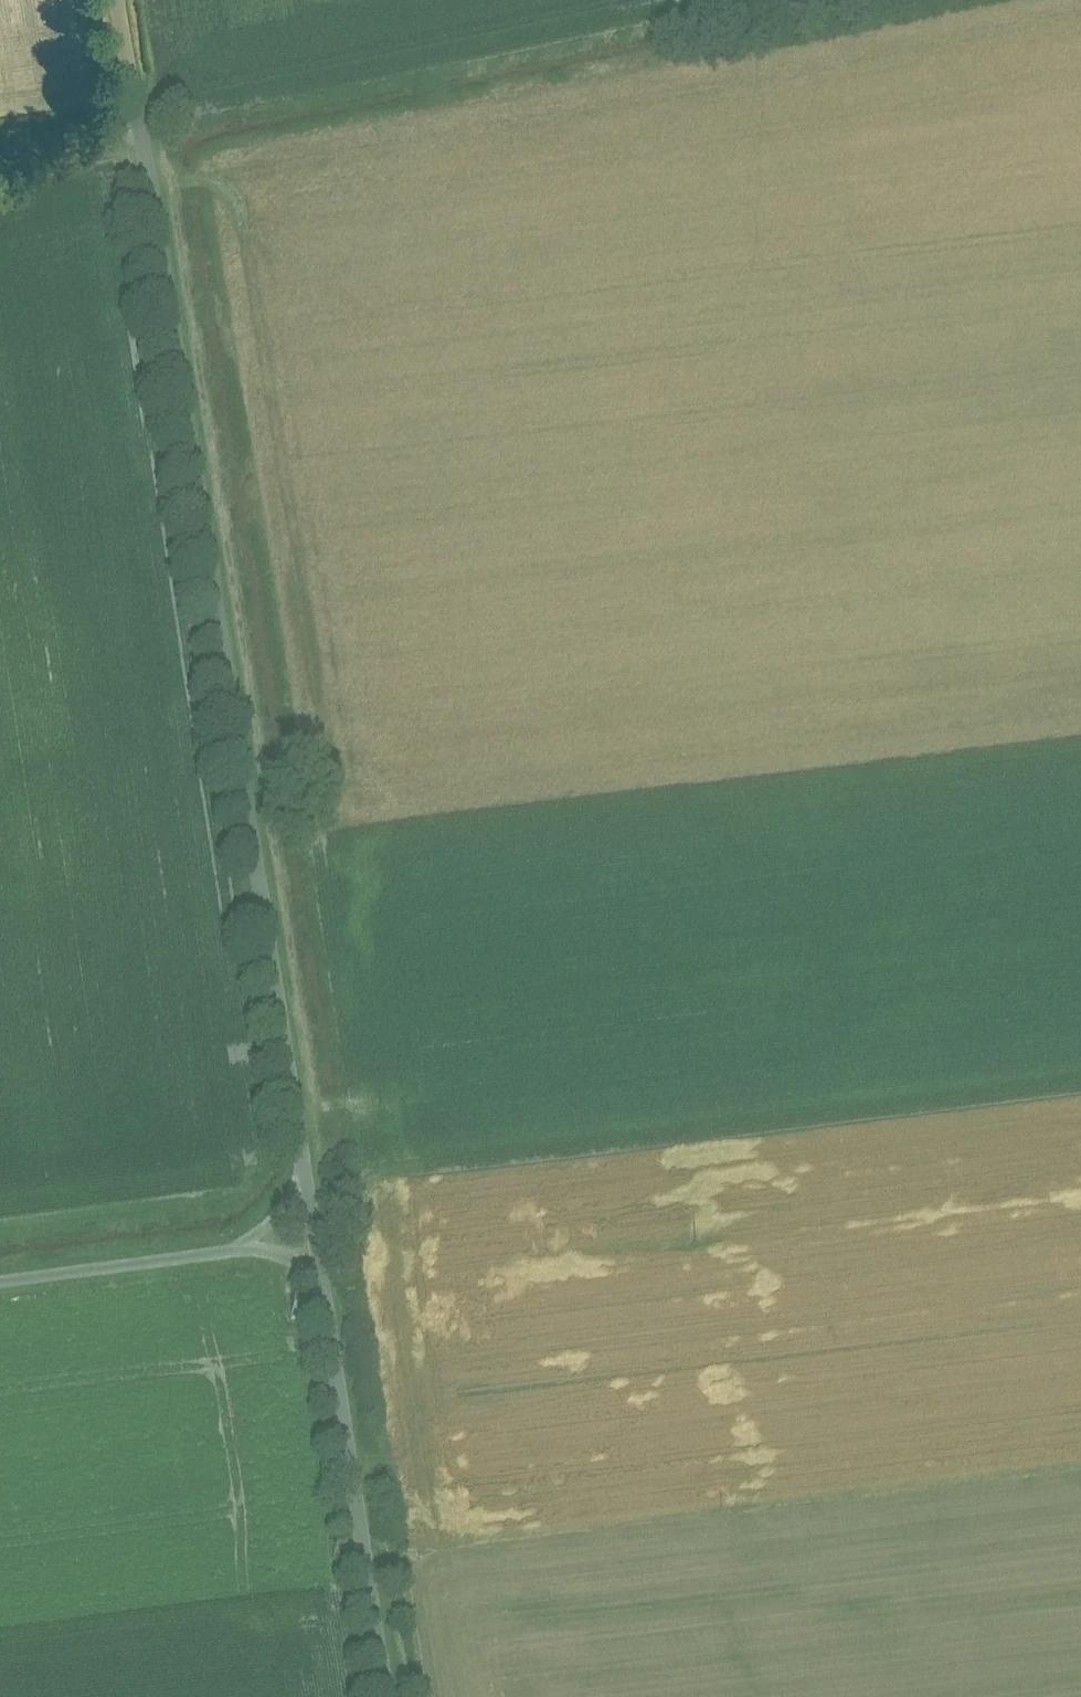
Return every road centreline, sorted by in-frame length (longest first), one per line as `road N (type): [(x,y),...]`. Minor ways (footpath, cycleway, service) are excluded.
road 1 (residential): [(120,0),(384,1696)]

